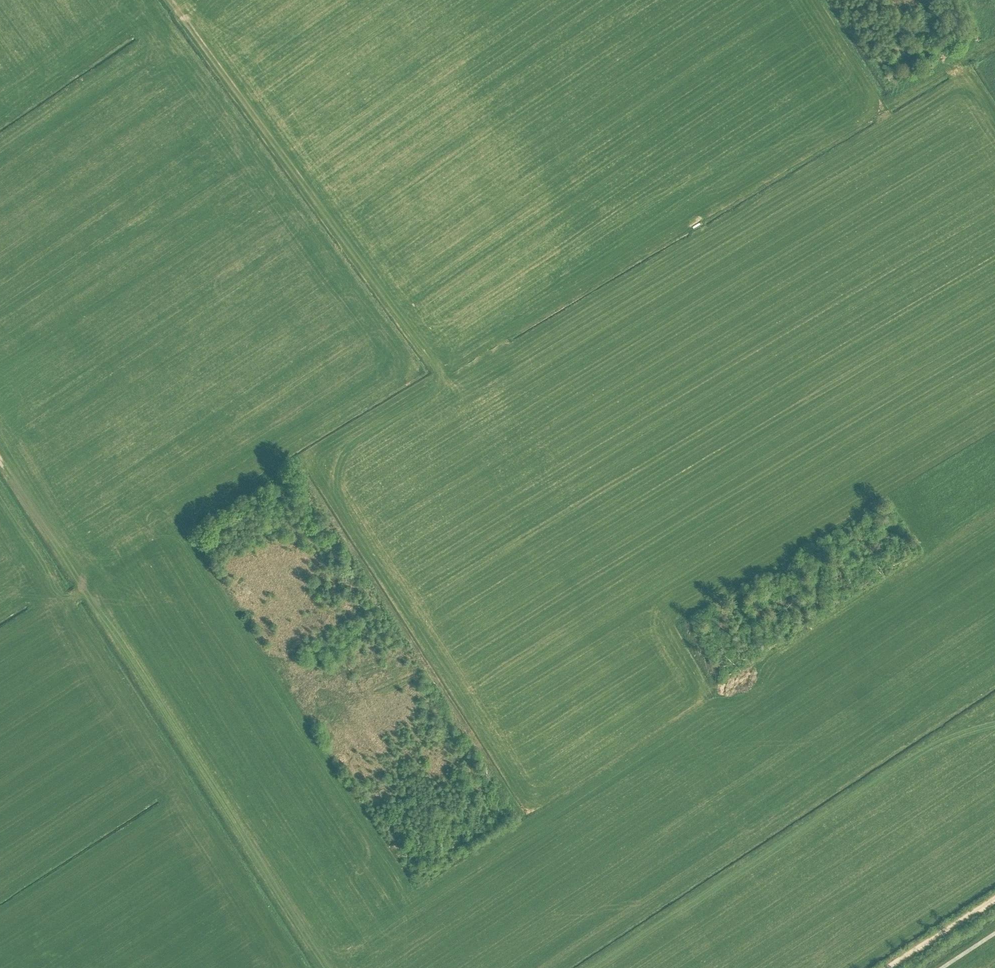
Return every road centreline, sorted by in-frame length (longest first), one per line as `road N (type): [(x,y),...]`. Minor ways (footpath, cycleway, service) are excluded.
road 1 (track): [(994,900),(889,967)]

